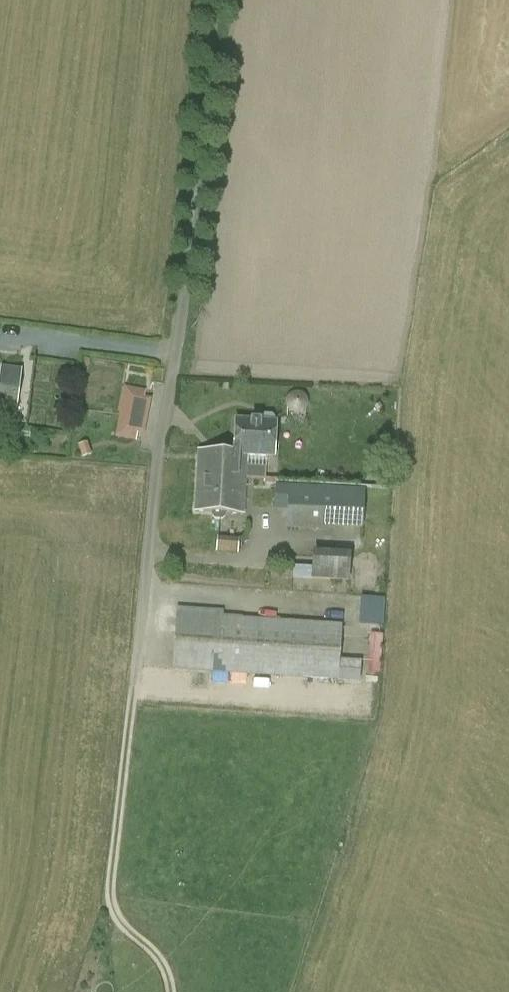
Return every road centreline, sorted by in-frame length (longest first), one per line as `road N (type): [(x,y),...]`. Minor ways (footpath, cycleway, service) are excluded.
road 1 (unclassified): [(213,0),(136,666)]
road 2 (track): [(171,991),(161,962),(123,927),(111,901),(136,666)]

